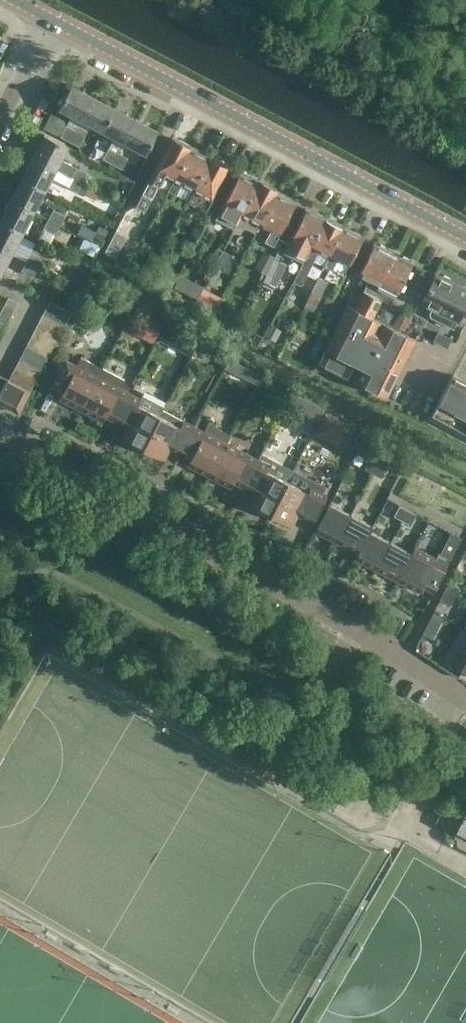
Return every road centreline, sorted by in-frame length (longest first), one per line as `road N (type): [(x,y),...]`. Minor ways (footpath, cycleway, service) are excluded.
road 1 (tertiary): [(465,235),(52,15)]
road 2 (residential): [(358,632),(0,441)]
road 3 (unclassified): [(409,792),(332,705),(358,632)]
road 4 (unclassified): [(465,697),(358,632)]

